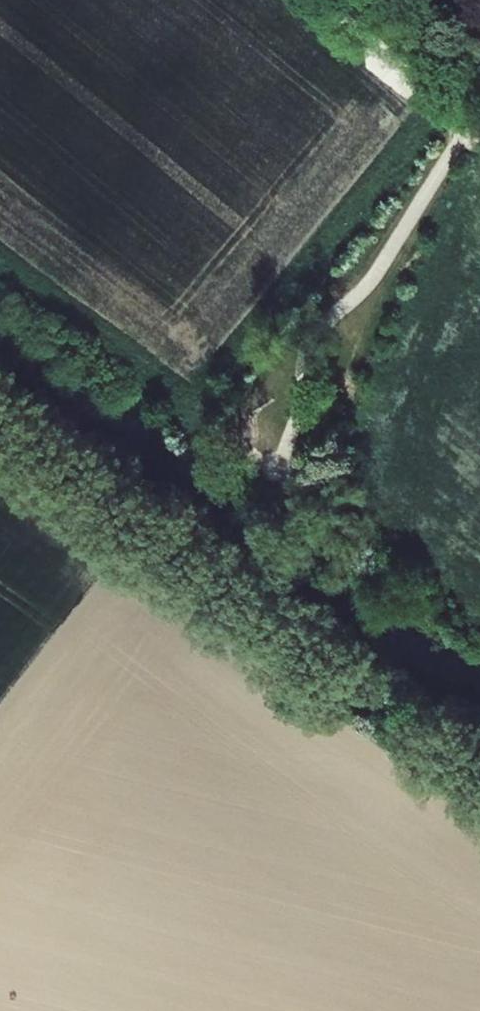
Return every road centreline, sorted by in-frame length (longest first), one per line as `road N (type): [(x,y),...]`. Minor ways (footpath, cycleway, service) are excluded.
road 1 (track): [(479,127),(319,0)]

